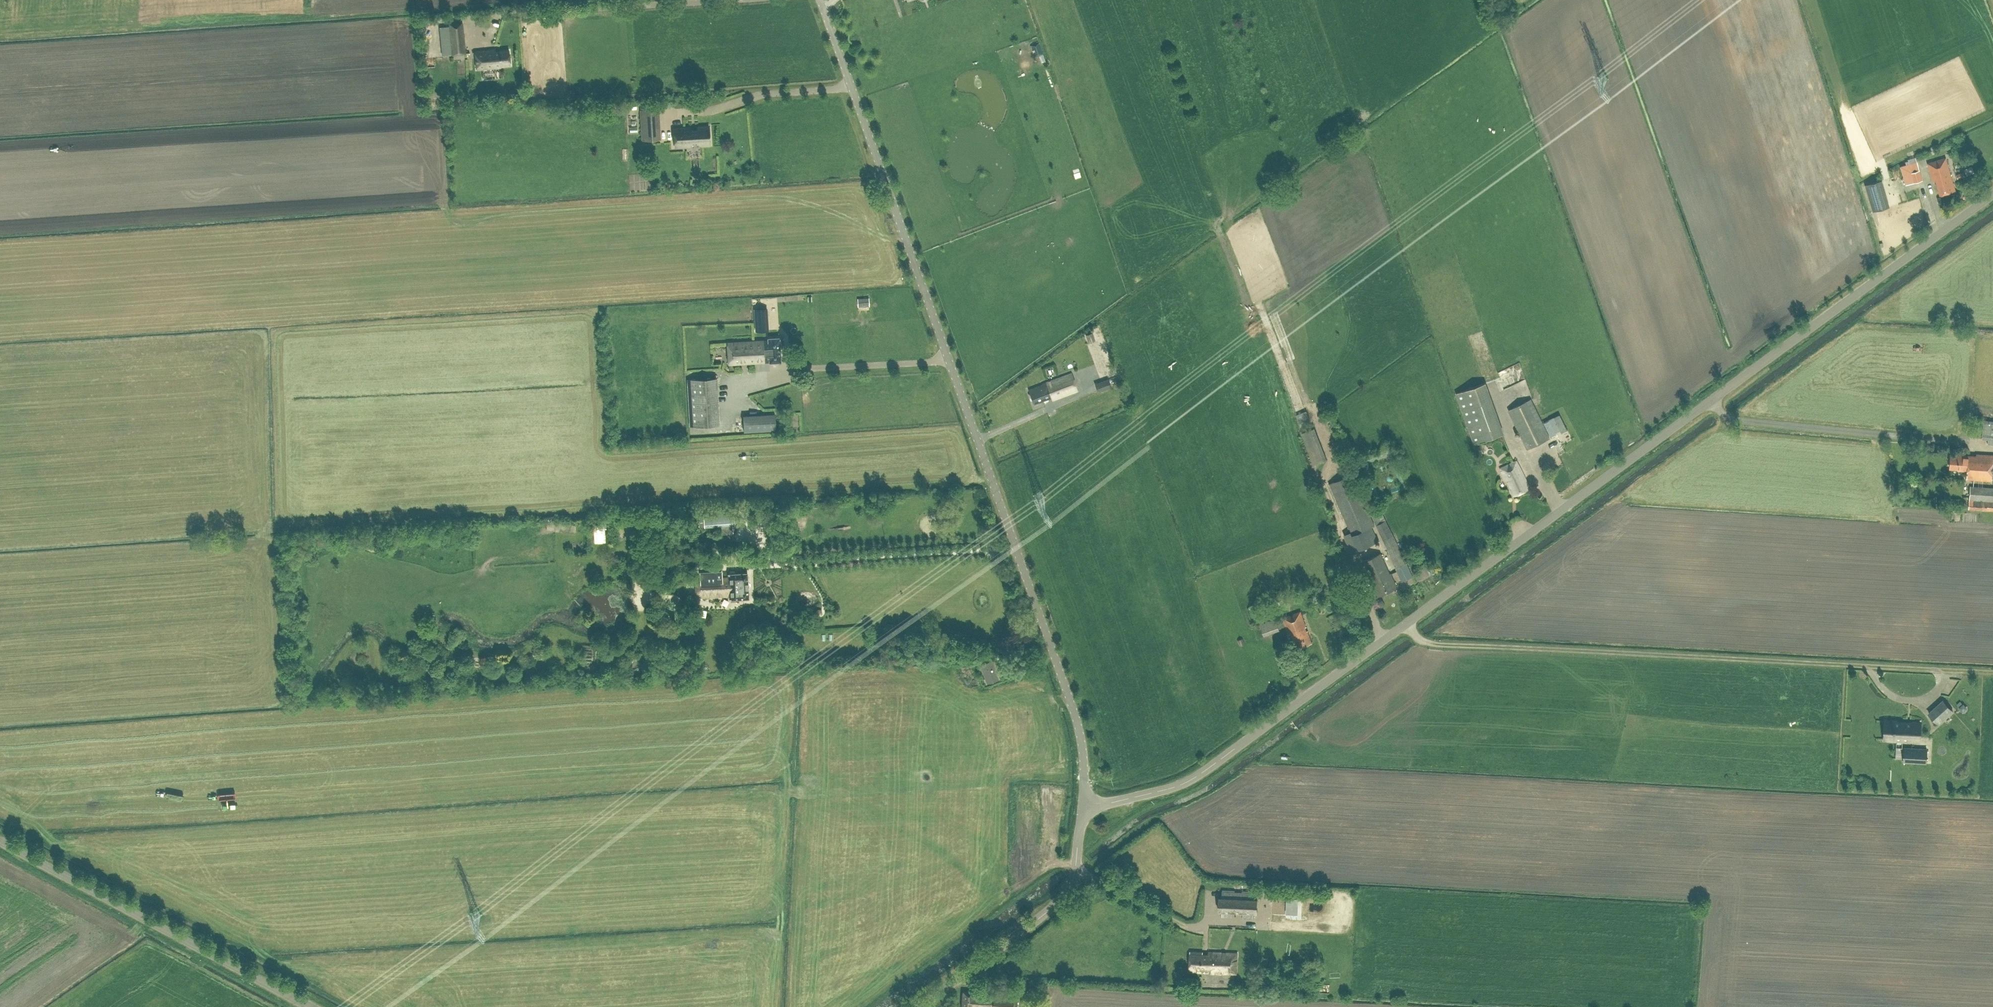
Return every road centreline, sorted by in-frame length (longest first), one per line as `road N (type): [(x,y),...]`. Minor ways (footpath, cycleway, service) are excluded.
road 1 (unclassified): [(1081,804),(1160,790),(1203,770),(1992,193)]
road 2 (tertiary): [(1081,804),(1076,715),(821,0)]
road 3 (track): [(1406,622),(1428,642),(1449,644),(1992,672)]
road 4 (unclassified): [(0,839),(312,1006)]
road 5 (tertiary): [(918,1006),(1067,893),(1081,804)]

